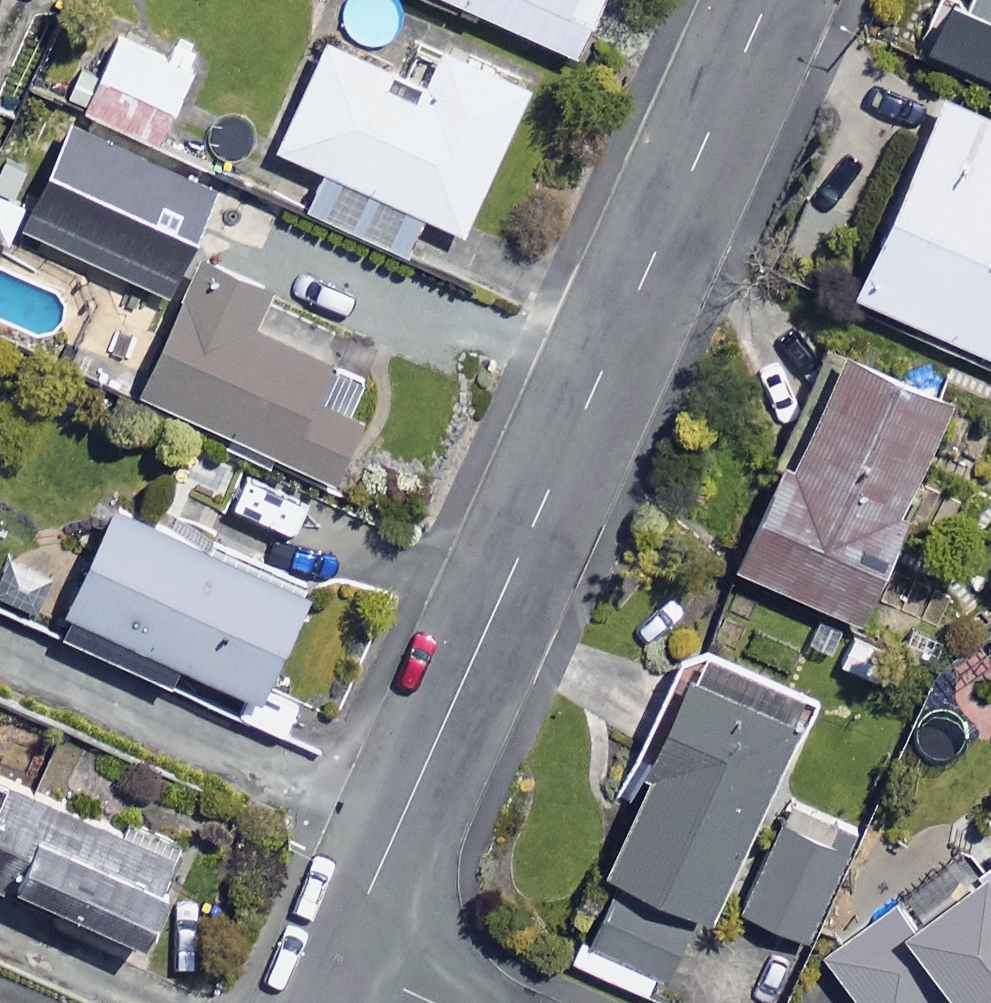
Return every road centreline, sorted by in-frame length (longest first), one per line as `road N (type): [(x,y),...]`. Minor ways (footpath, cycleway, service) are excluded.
road 1 (residential): [(765,0),(341,961)]

